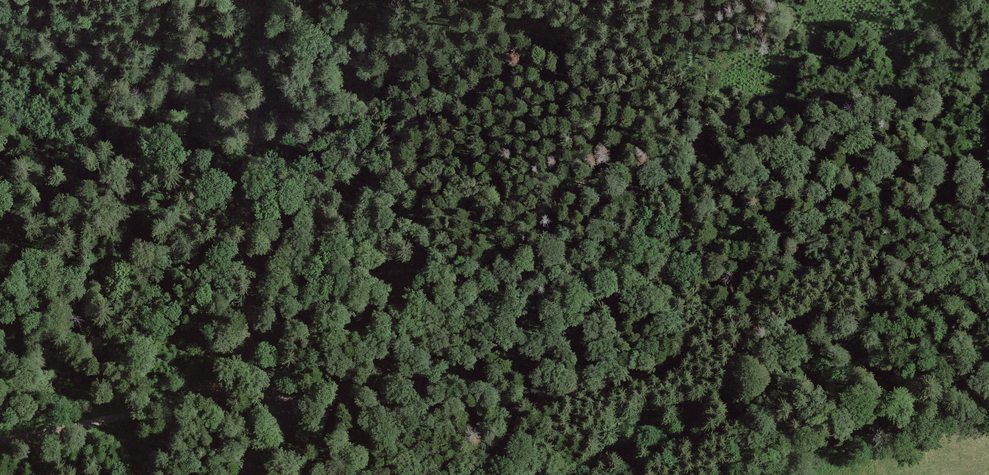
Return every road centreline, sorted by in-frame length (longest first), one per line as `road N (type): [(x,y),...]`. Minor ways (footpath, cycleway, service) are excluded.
road 1 (track): [(980,0),(700,137),(588,182),(275,392)]
road 2 (track): [(988,195),(706,255),(583,311),(526,327),(326,354)]
road 3 (track): [(275,392),(244,212),(270,0)]
road 4 (track): [(275,392),(172,399),(0,432)]

